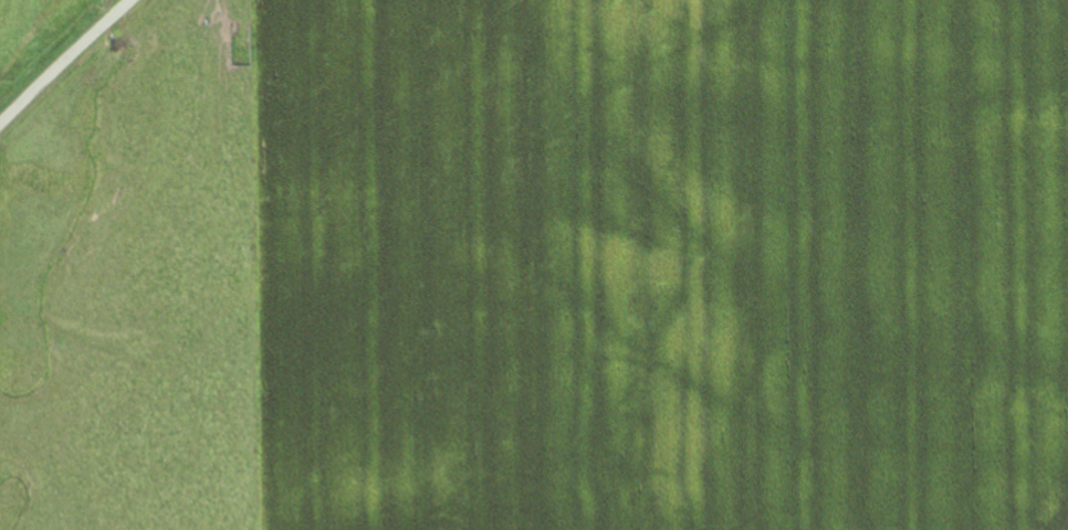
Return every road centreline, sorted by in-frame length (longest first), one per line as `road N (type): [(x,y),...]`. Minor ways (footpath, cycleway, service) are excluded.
road 1 (residential): [(123,0),(0,126)]

